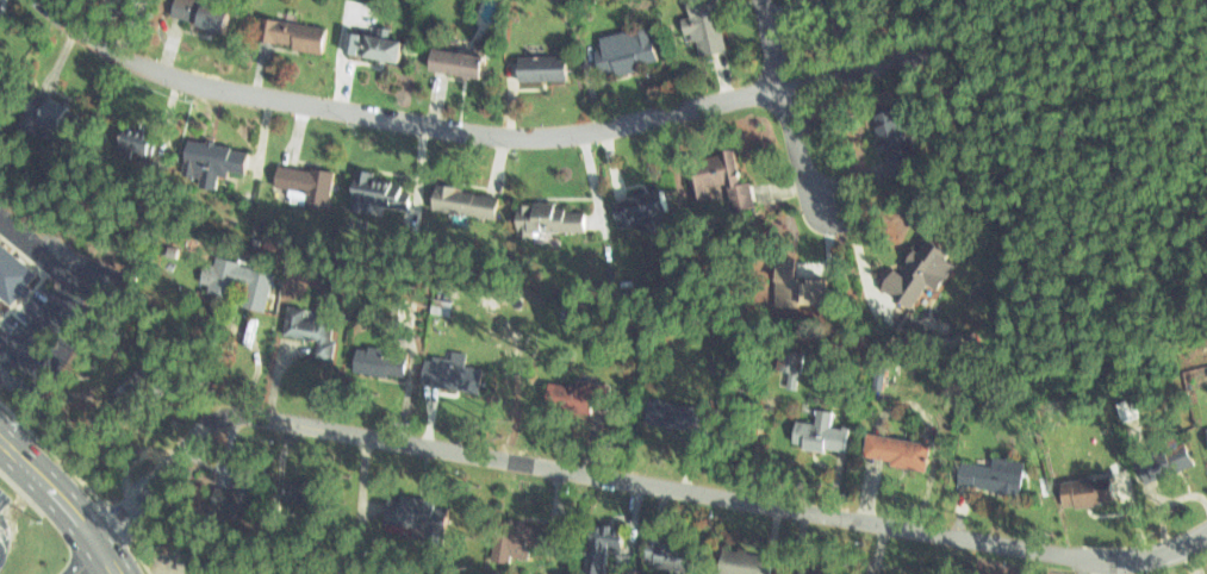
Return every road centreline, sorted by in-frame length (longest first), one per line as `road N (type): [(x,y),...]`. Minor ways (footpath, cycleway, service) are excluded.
road 1 (residential): [(1068,557),(214,408),(97,543)]
road 2 (residential): [(939,48),(609,127),(509,135),(176,79),(95,44),(39,0)]
road 3 (residential): [(762,0),(809,189),(832,211)]
road 4 (primary): [(116,573),(70,509),(0,436)]
road 5 (residential): [(1206,529),(1134,559),(1068,557)]

